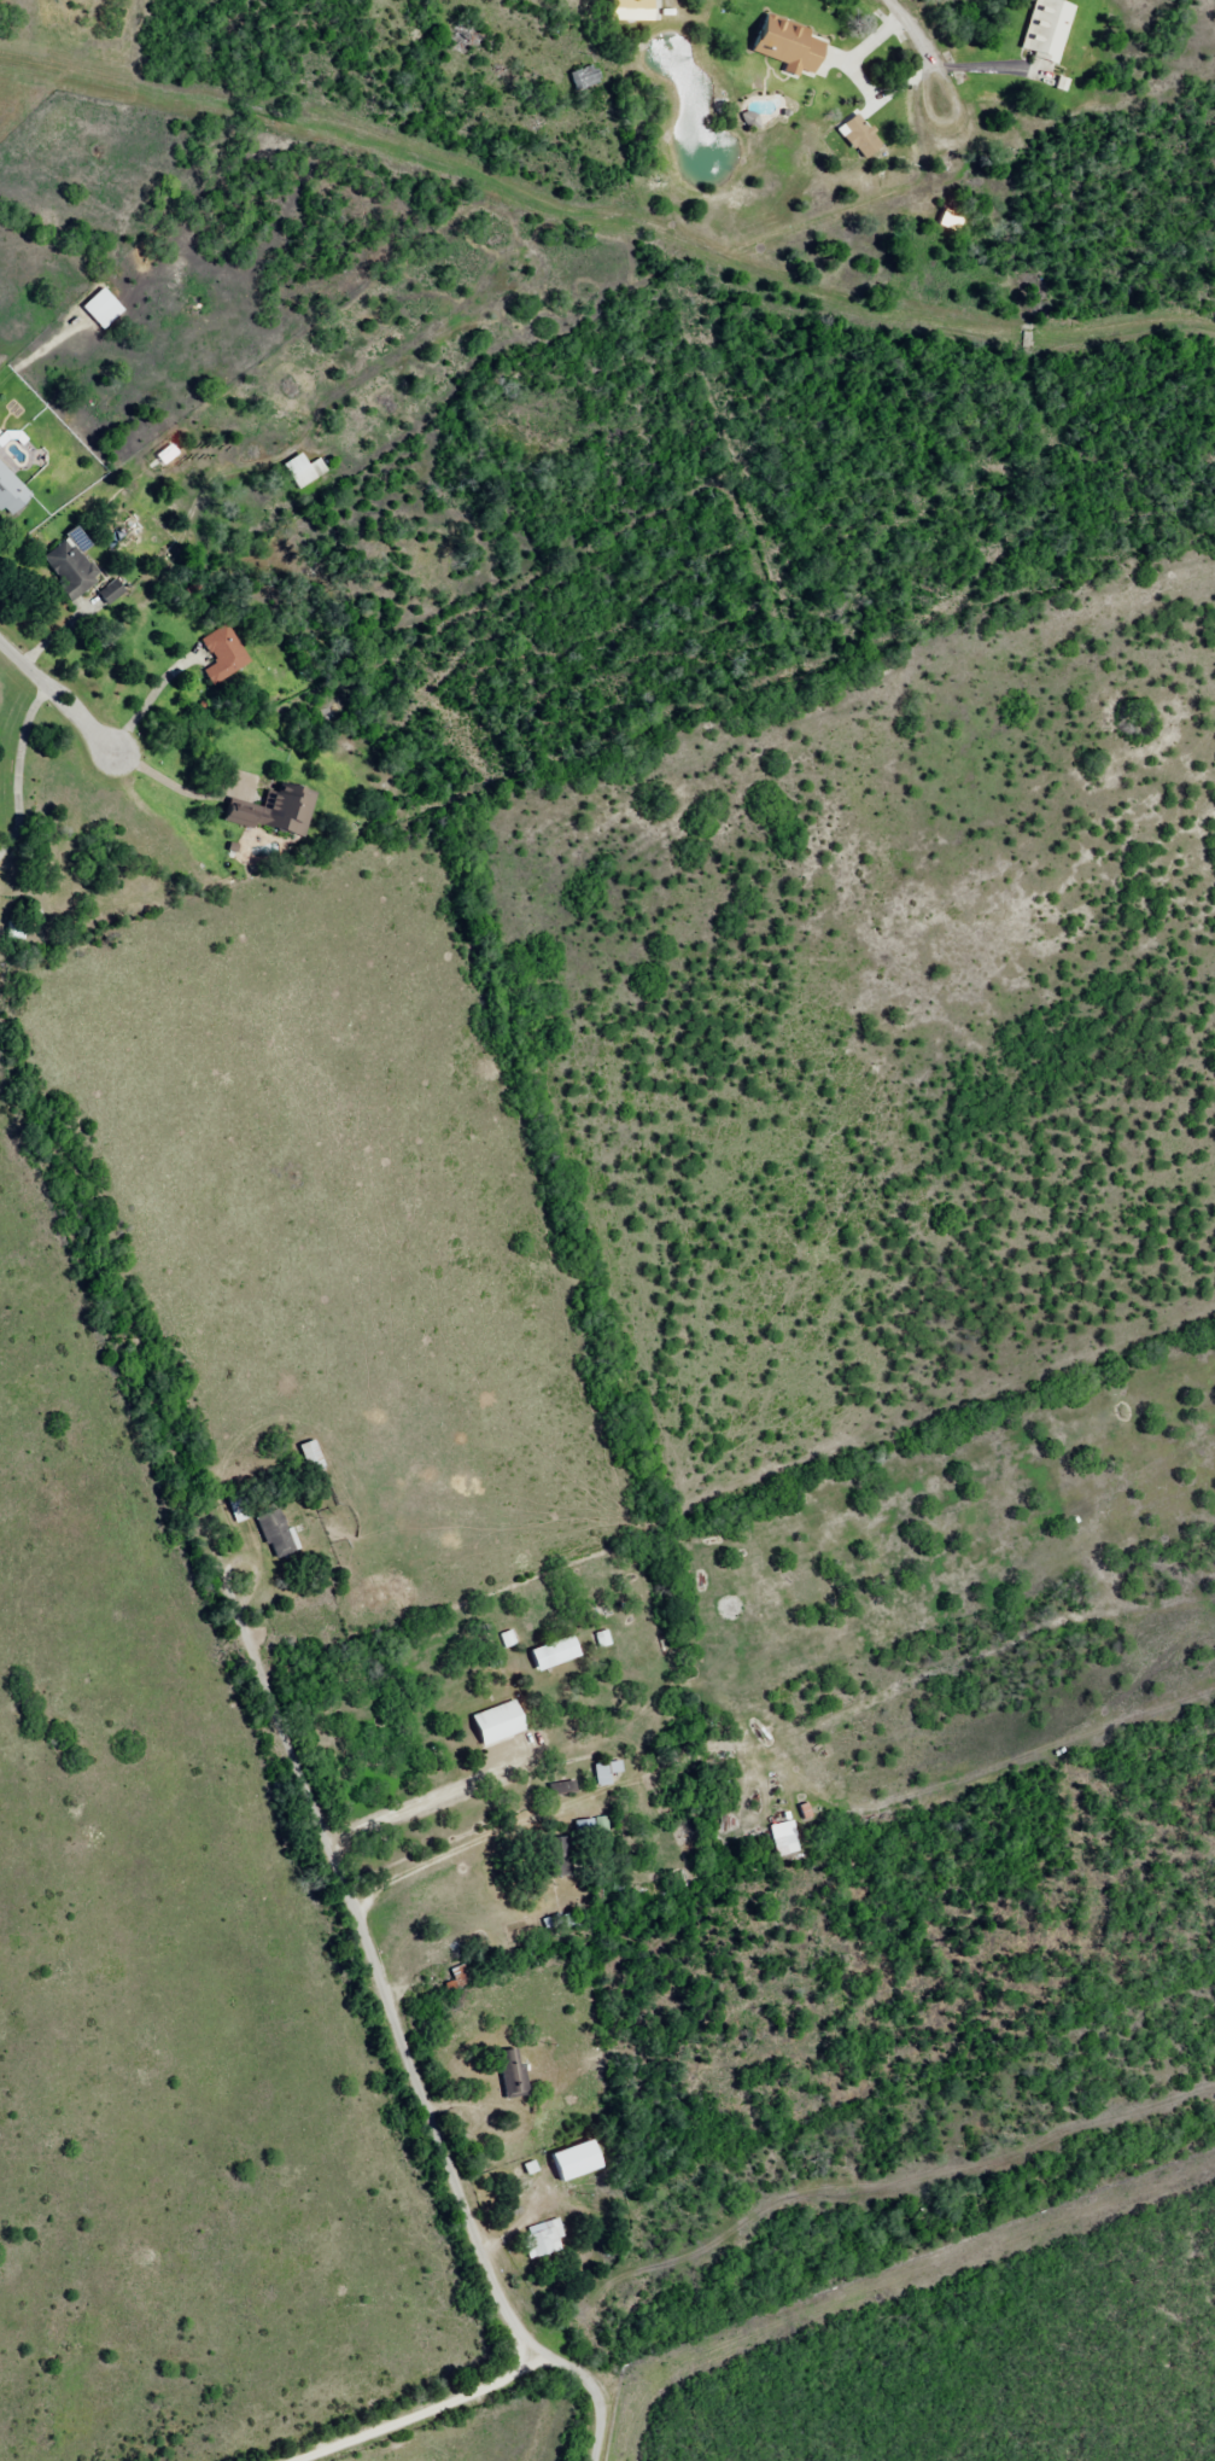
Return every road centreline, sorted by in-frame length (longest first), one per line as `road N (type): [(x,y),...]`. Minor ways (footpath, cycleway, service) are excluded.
road 1 (residential): [(592,2460),(595,2402),(574,2375),(524,2343),(246,1631)]
road 2 (residential): [(200,2460),(524,2343)]
road 3 (residential): [(0,641),(112,748)]

